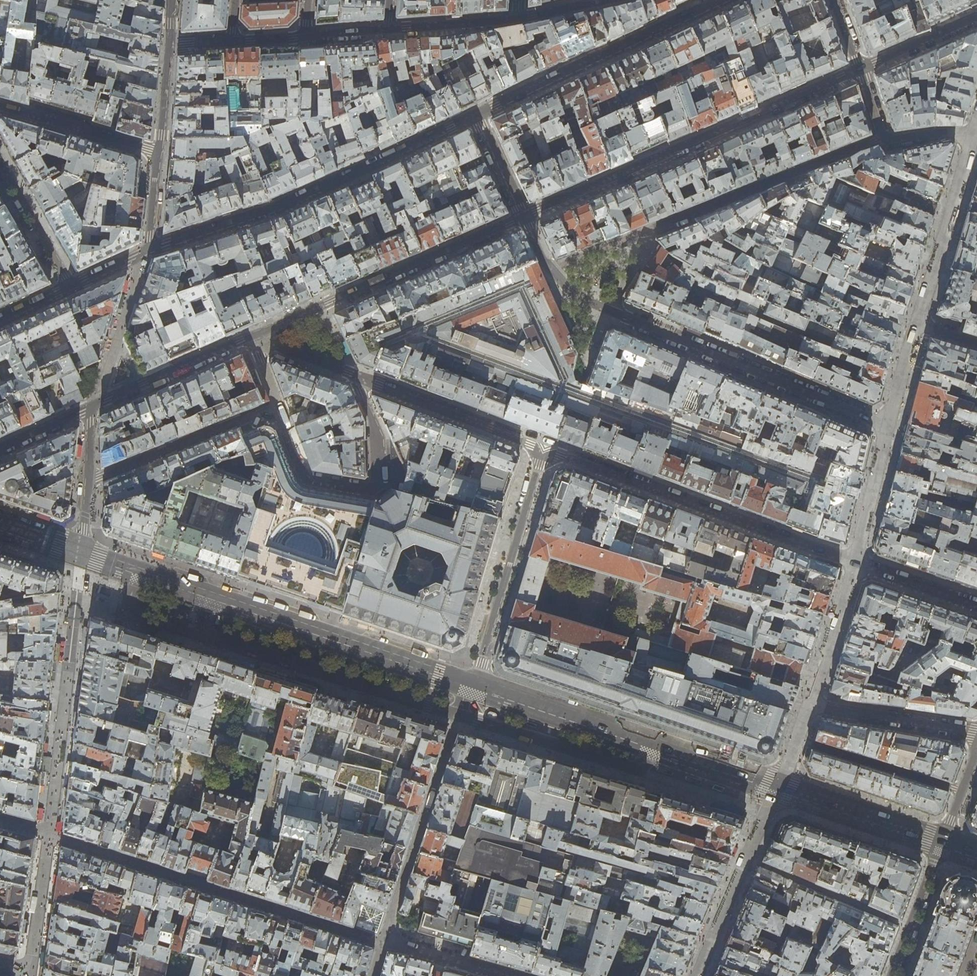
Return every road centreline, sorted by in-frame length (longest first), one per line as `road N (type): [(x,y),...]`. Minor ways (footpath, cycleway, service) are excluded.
road 1 (secondary): [(470,687),(940,847)]
road 2 (residential): [(976,604),(545,446)]
road 3 (secondary): [(81,556),(470,687)]
road 4 (residential): [(890,427),(589,301),(550,270)]
road 5 (residential): [(524,217),(862,69)]
road 6 (residential): [(885,139),(550,270)]
road 7 (residential): [(476,116),(284,206),(148,251)]
road 8 (residential): [(253,335),(545,446)]
road 9 (residential): [(253,335),(524,217)]
road 10 (residential): [(726,0),(476,116)]
road 11 (residential): [(545,446),(470,687)]
road 12 (residential): [(94,405),(253,335)]
road 13 (residential): [(811,706),(976,729)]
road 14 (residential): [(0,105),(159,152)]
road 15 (residential): [(81,556),(94,405)]
road 16 (residential): [(0,163),(69,288)]
road 17 (residential): [(940,847),(892,975)]
road 18 (residential): [(389,30),(518,20)]
road 19 (residential): [(862,69),(976,19)]

